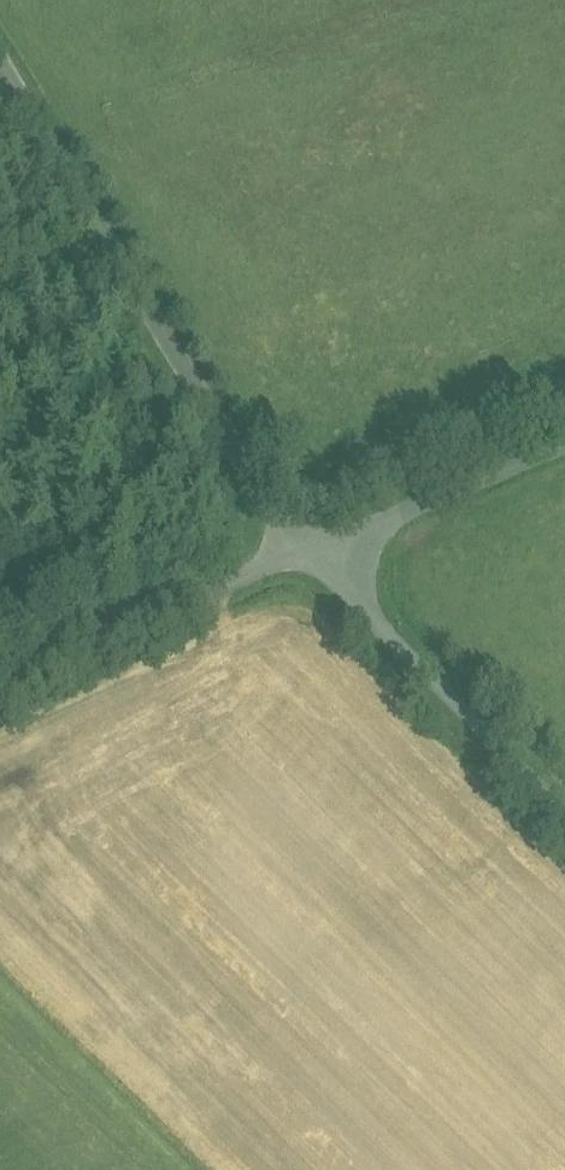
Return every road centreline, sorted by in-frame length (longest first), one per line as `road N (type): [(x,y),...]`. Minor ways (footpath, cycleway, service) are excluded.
road 1 (unclassified): [(311,552),(0,62)]
road 2 (unclassified): [(564,806),(311,552)]
road 3 (unclassified): [(311,552),(0,691)]
road 4 (unclassified): [(564,448),(311,552)]

